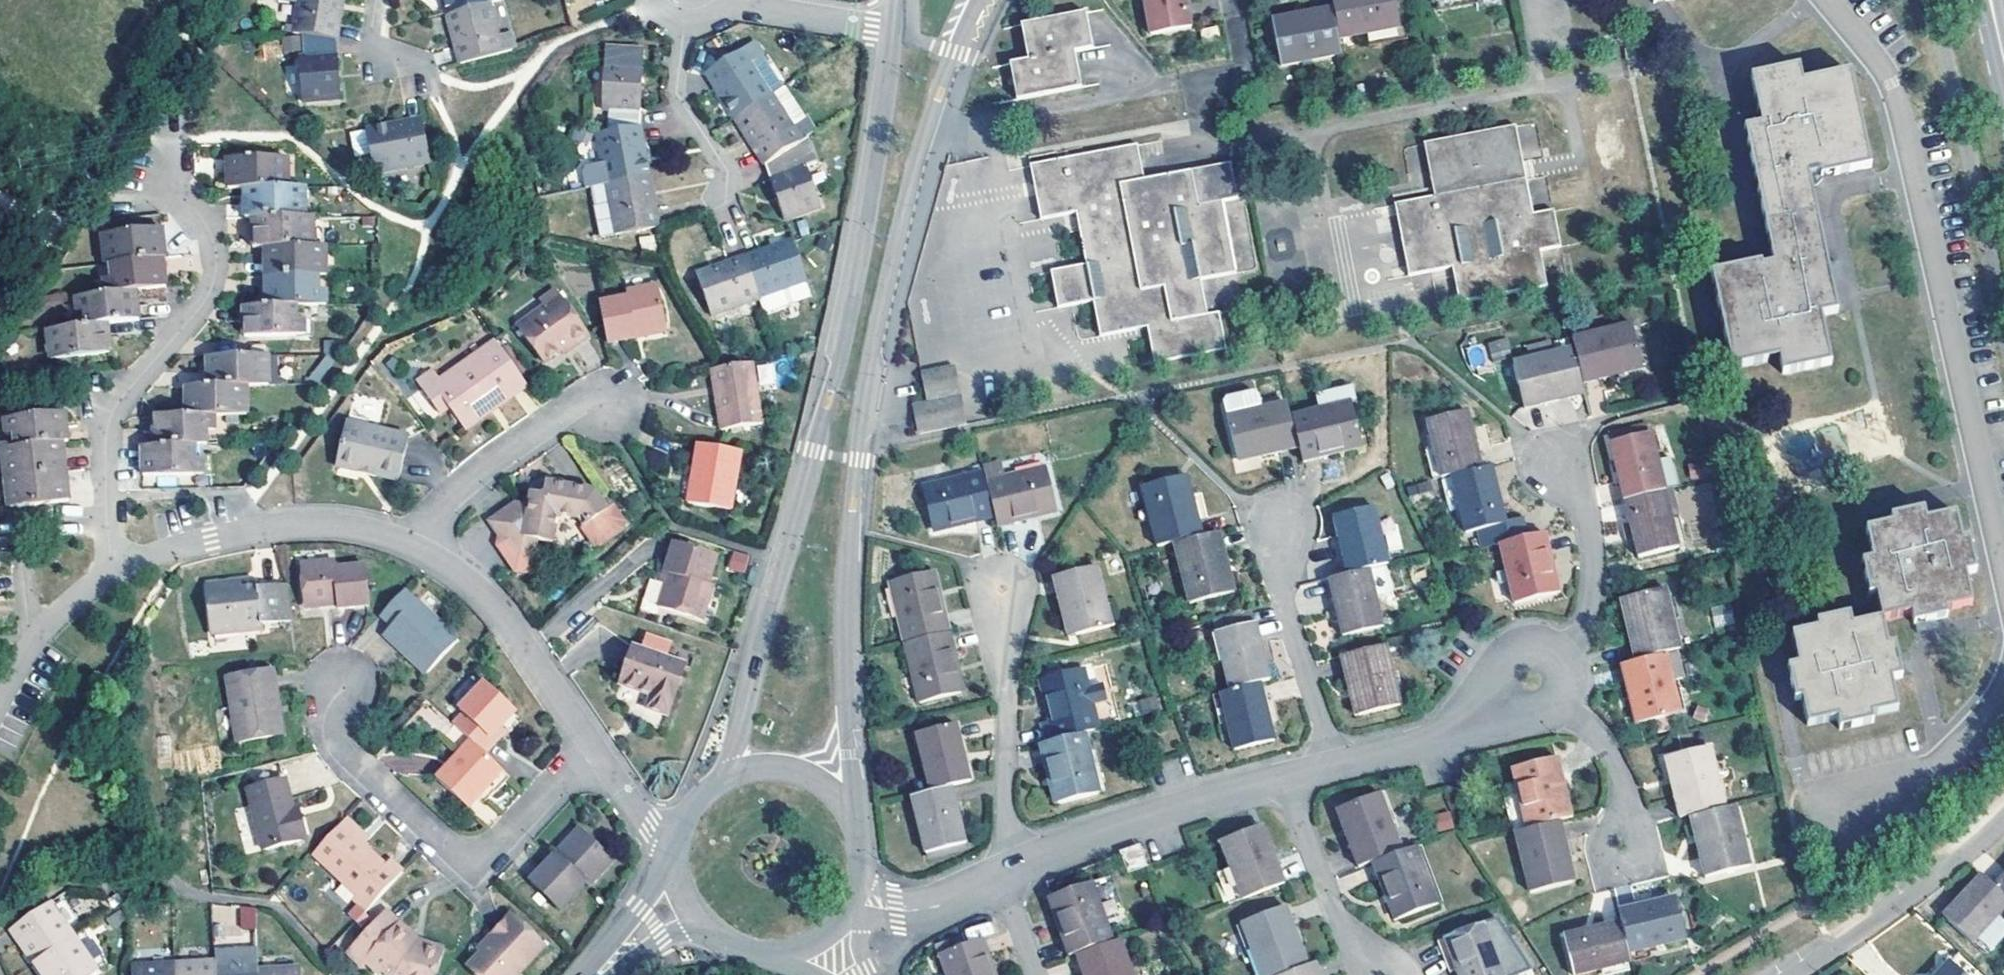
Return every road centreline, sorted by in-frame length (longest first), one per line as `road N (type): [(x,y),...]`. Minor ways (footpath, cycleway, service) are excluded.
road 1 (tertiary): [(853,822),(844,663),(862,424),(937,101),(979,0)]
road 2 (tertiary): [(893,28),(842,357),(725,776)]
road 3 (residential): [(1825,0),(1896,103),(2003,574)]
road 4 (residential): [(114,571),(108,422),(201,308),(217,264),(206,223),(165,165)]
road 5 (residential): [(594,745),(500,847),(458,855),(425,832),(340,742),(344,688)]
road 6 (residential): [(415,546),(312,523),(176,547),(114,571)]
road 7 (residential): [(1006,871),(1284,778)]
road 8 (residential): [(1006,871),(1003,588)]
road 9 (residential): [(594,745),(508,620),(467,578),(415,546)]
road 10 (residential): [(2003,818),(1871,931),(1793,974)]
road 11 (residential): [(1337,764),(1284,601),(1283,526)]
road 12 (residential): [(415,546),(471,478),(542,425),(597,404)]
road 13 (residential): [(1284,778),(1333,906),(1383,974)]
road 14 (residential): [(1558,663),(1586,620),(1594,580),(1589,522),(1557,465)]
road 15 (residential): [(2003,677),(1942,763),(1848,812)]
road 16 (residential): [(1337,764),(1433,742),(1510,702)]
road 17 (residential): [(685,22),(676,91),(727,170),(727,189)]
road 18 (residential): [(114,571),(41,634),(0,700)]
road 19 (residential): [(1555,703),(1605,742),(1618,763),(1624,848)]
road 20 (residential): [(893,28),(730,1)]
road 21 (residential): [(854,905),(916,910),(1006,871)]
road 22 (tertiary): [(853,822),(829,790),(806,776),(764,768),(725,776)]
road 23 (residential): [(673,847),(594,745)]

